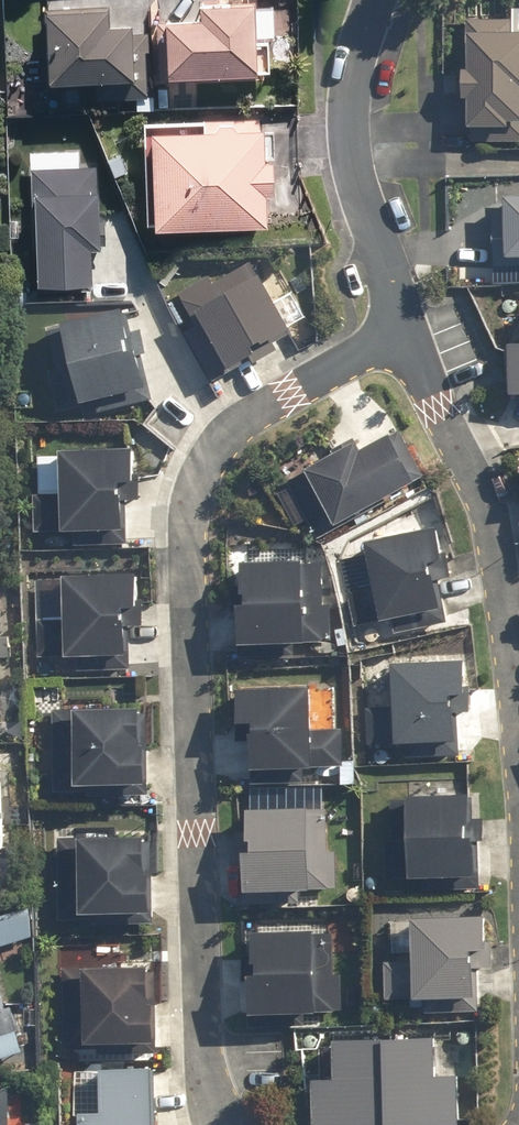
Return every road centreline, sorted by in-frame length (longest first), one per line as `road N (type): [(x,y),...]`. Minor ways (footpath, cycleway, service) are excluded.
road 1 (residential): [(216,1124),(202,1067),(193,496),(199,470),(229,427),(288,391)]
road 2 (residential): [(407,324),(484,503),(518,717)]
road 3 (residential): [(372,0),(348,94),(350,162),(407,324)]
road 4 (residential): [(288,391),(407,324)]

